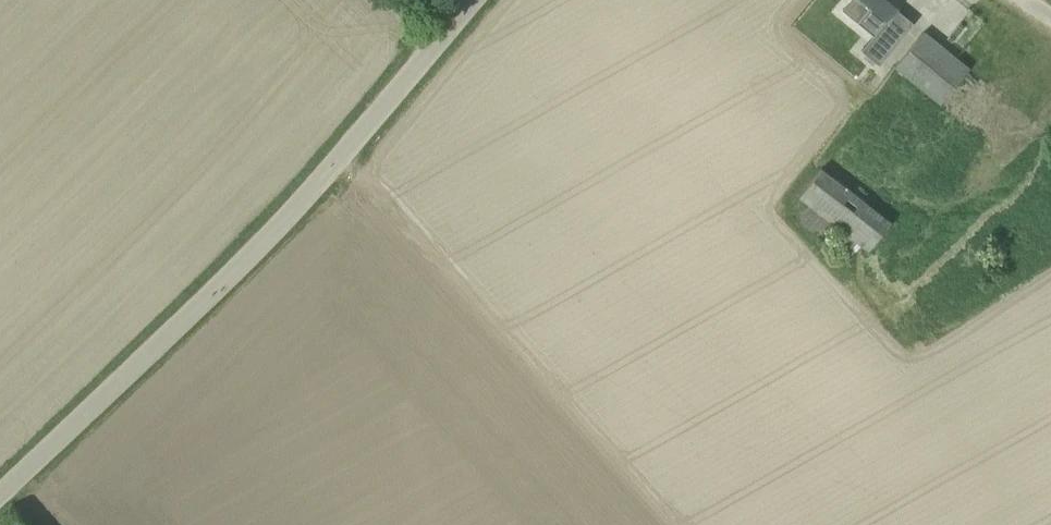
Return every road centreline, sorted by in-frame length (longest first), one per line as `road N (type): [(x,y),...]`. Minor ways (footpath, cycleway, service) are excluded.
road 1 (unclassified): [(0,493),(291,213),(477,0)]

